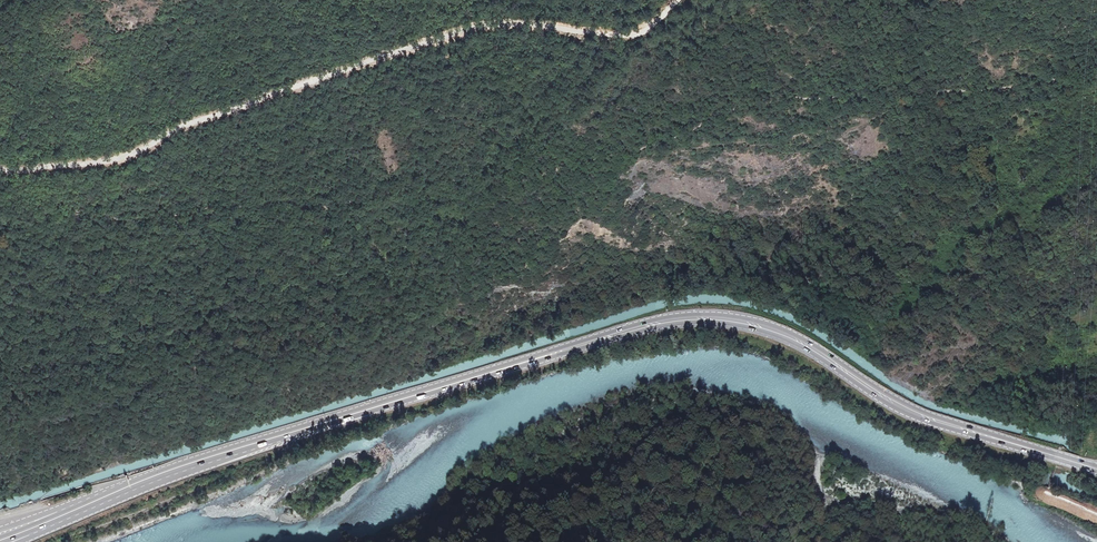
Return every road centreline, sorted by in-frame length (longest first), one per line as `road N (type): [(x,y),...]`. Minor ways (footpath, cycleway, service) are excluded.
road 1 (primary): [(113,493),(467,379),(687,318),(765,328),(910,411),(1096,468)]
road 2 (track): [(678,0),(632,37),(466,26),(235,112),(187,122),(141,151),(83,165),(0,167)]

